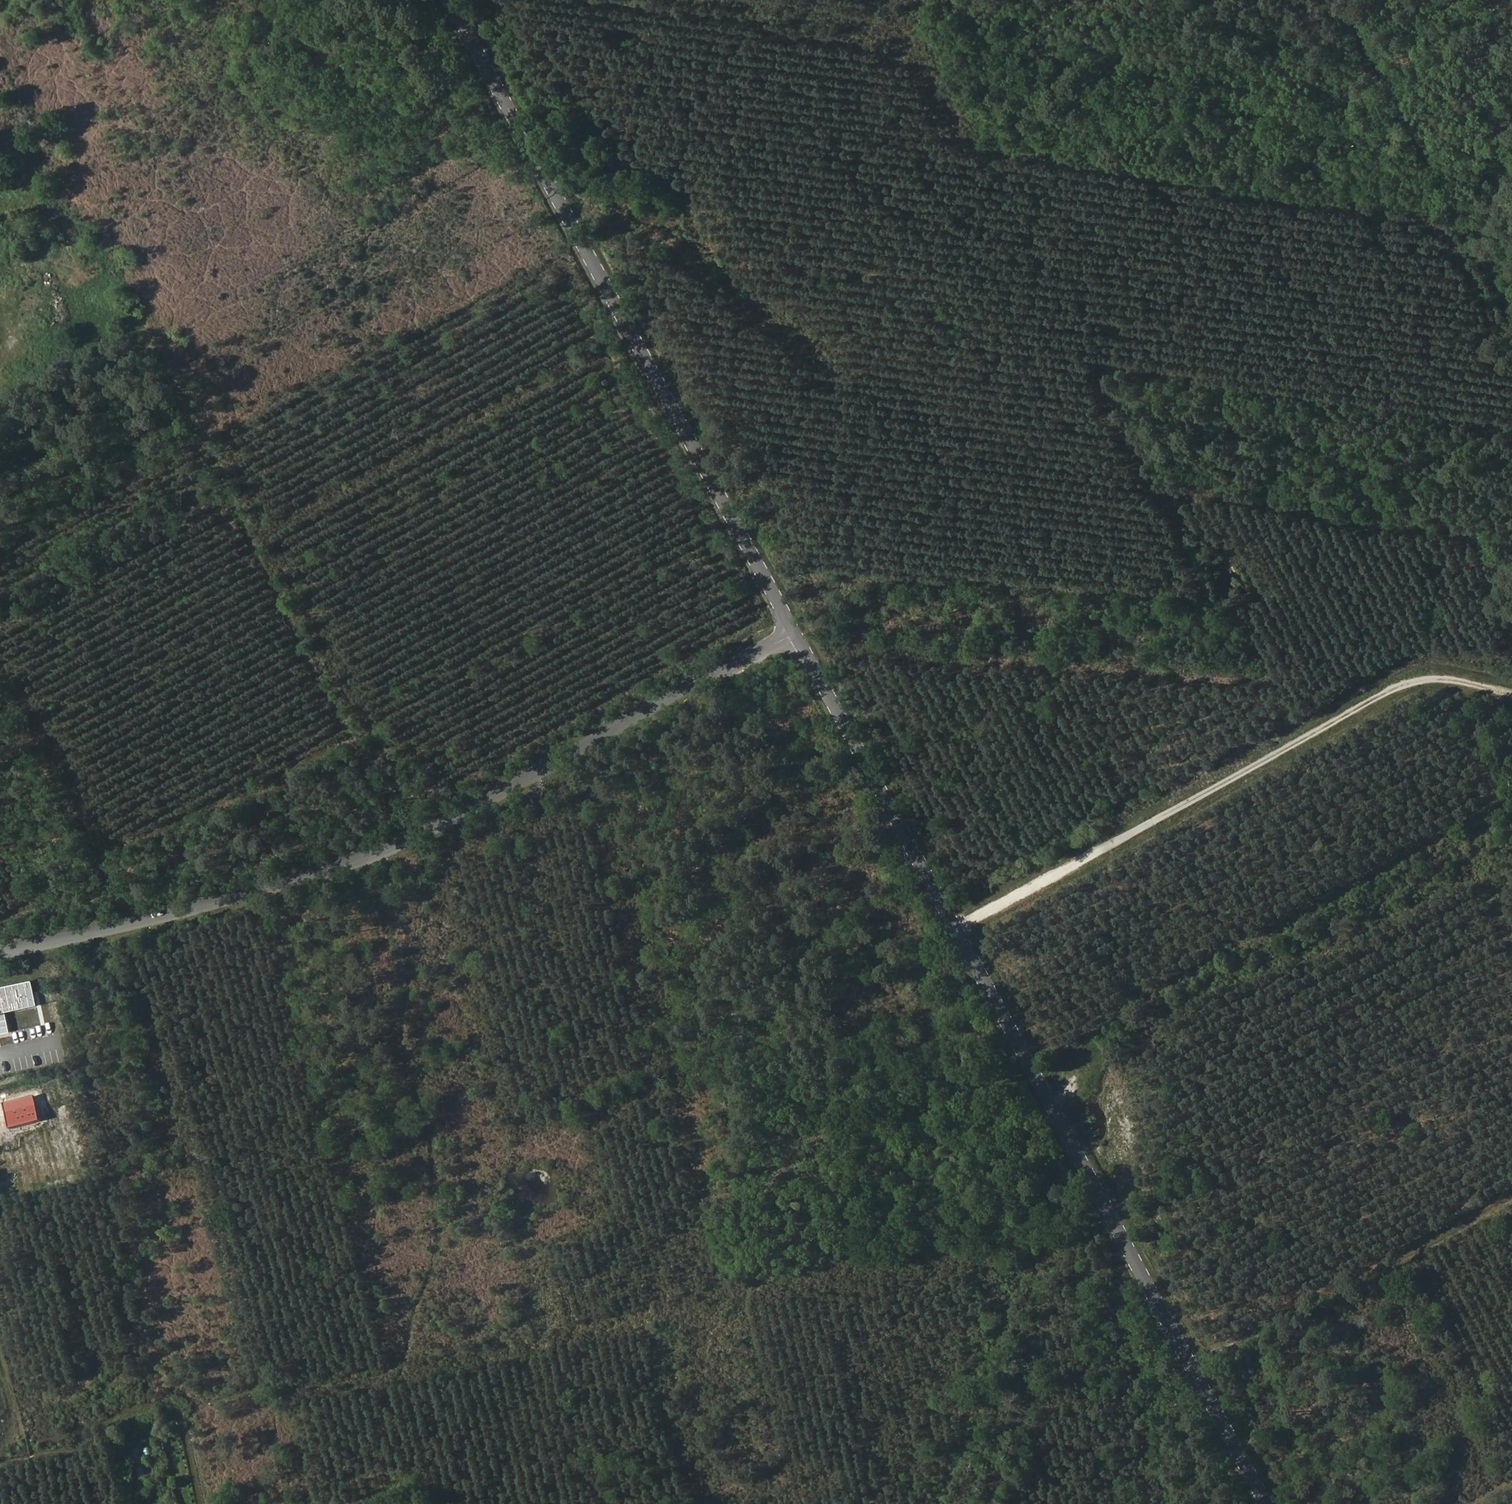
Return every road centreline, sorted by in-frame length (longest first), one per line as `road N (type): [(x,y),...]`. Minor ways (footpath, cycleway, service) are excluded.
road 1 (tertiary): [(469,0),(1275,1503)]
road 2 (track): [(963,919),(1425,679),(1511,703)]
road 3 (track): [(1347,0),(1511,302)]

